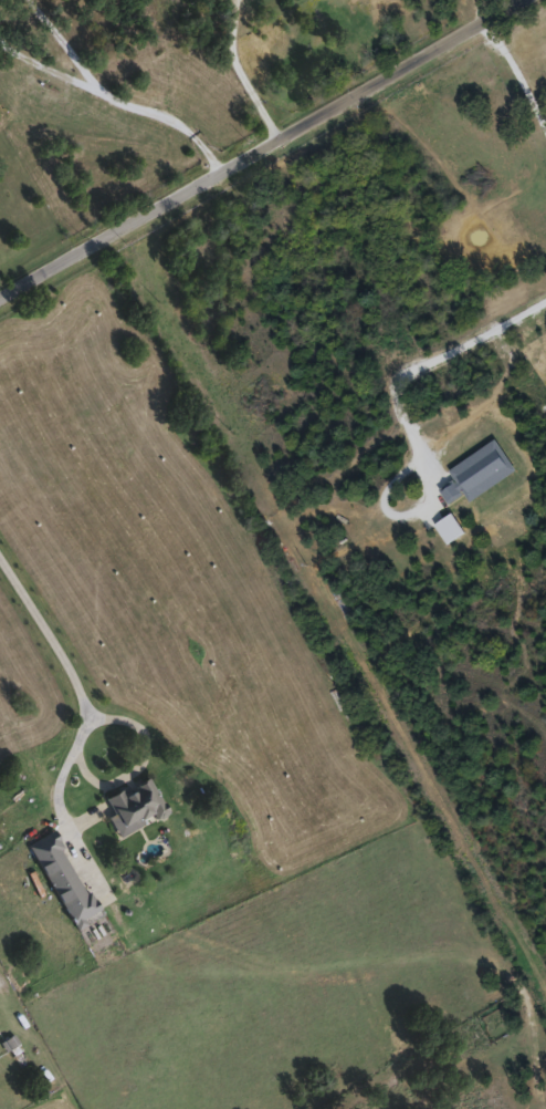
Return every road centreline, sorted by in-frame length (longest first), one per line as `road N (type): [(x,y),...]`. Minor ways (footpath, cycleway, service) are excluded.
road 1 (residential): [(0,297),(519,0)]

